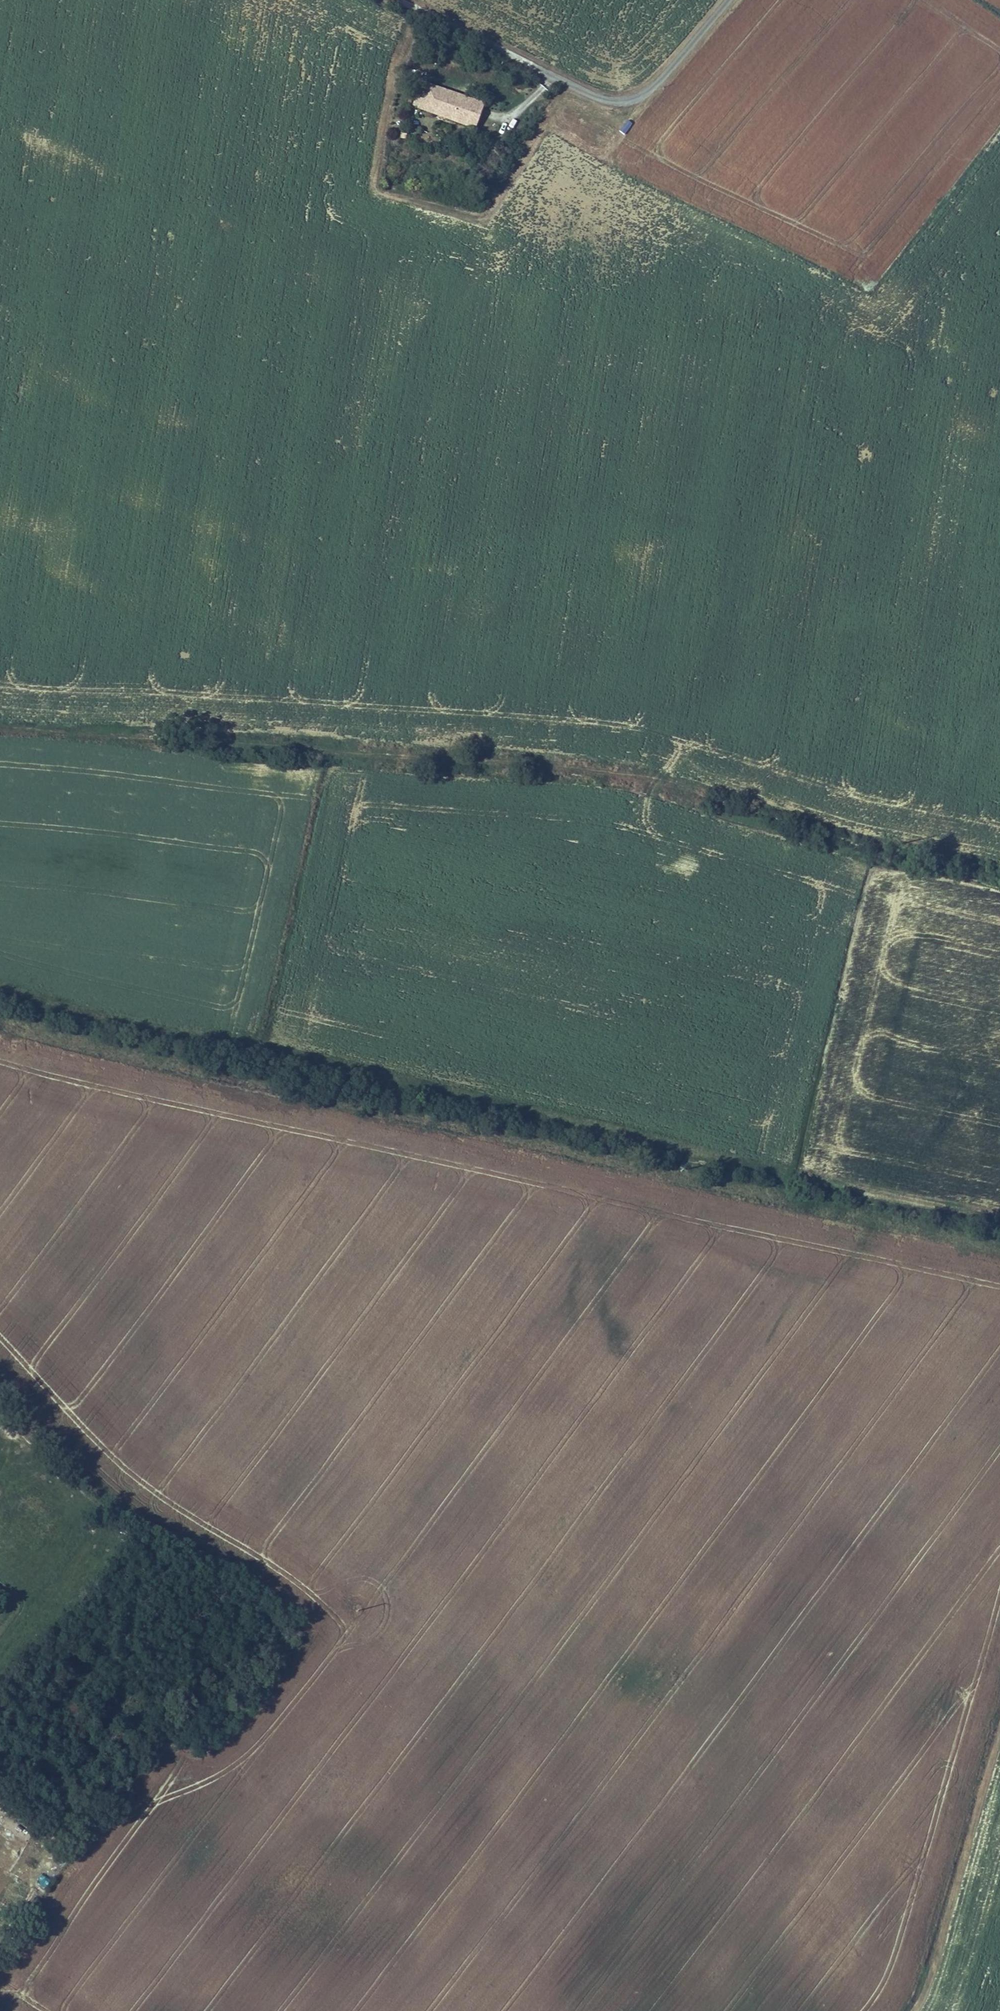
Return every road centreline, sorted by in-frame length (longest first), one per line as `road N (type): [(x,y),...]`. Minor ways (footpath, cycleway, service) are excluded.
road 1 (track): [(653,783),(586,771),(0,729)]
road 2 (unclassified): [(510,55),(594,96),(634,99),(729,0)]

